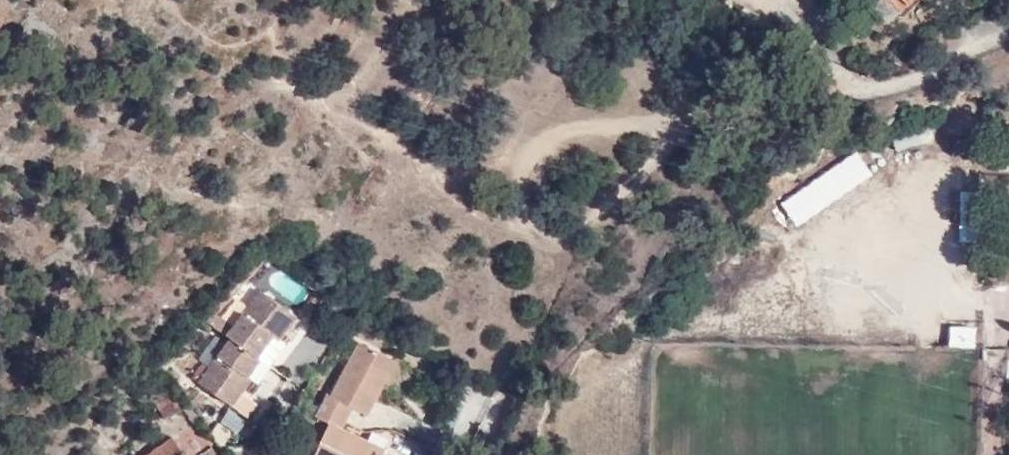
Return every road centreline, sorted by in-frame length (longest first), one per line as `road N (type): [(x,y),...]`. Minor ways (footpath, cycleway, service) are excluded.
road 1 (track): [(840,95),(601,128),(545,147),(522,171),(517,207),(527,234),(554,245),(595,241),(637,212)]
road 2 (residential): [(1008,26),(904,78),(840,95)]

